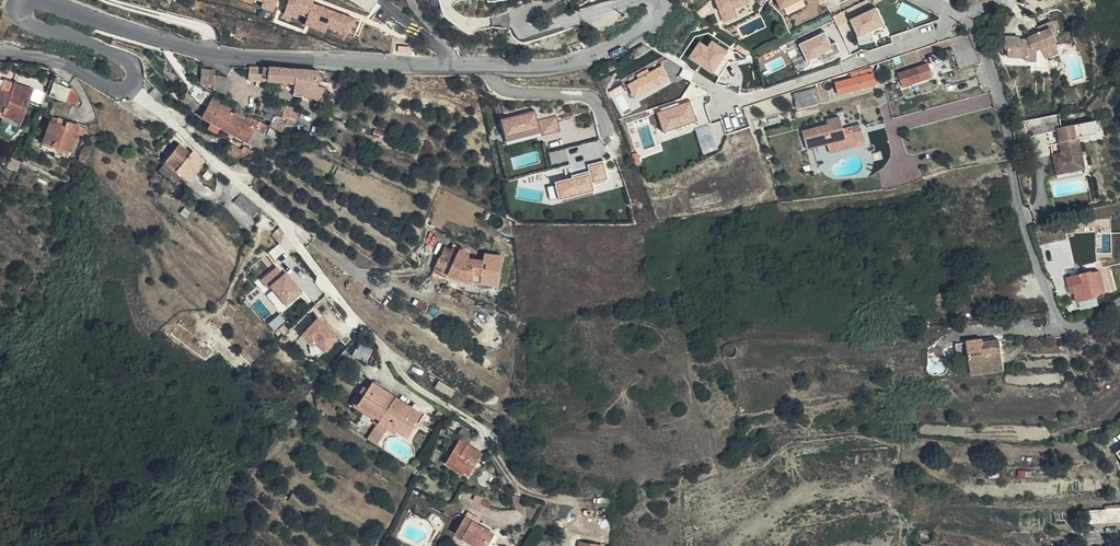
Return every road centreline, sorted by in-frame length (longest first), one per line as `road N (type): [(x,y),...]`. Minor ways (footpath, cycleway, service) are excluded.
road 1 (unclassified): [(0,53),(128,91),(134,69),(126,60),(29,25),(28,2),(42,1),(209,56),(530,69),(601,55),(652,21),(660,2)]
road 2 (residential): [(551,0),(524,18),(523,28),(534,34),(637,0)]

